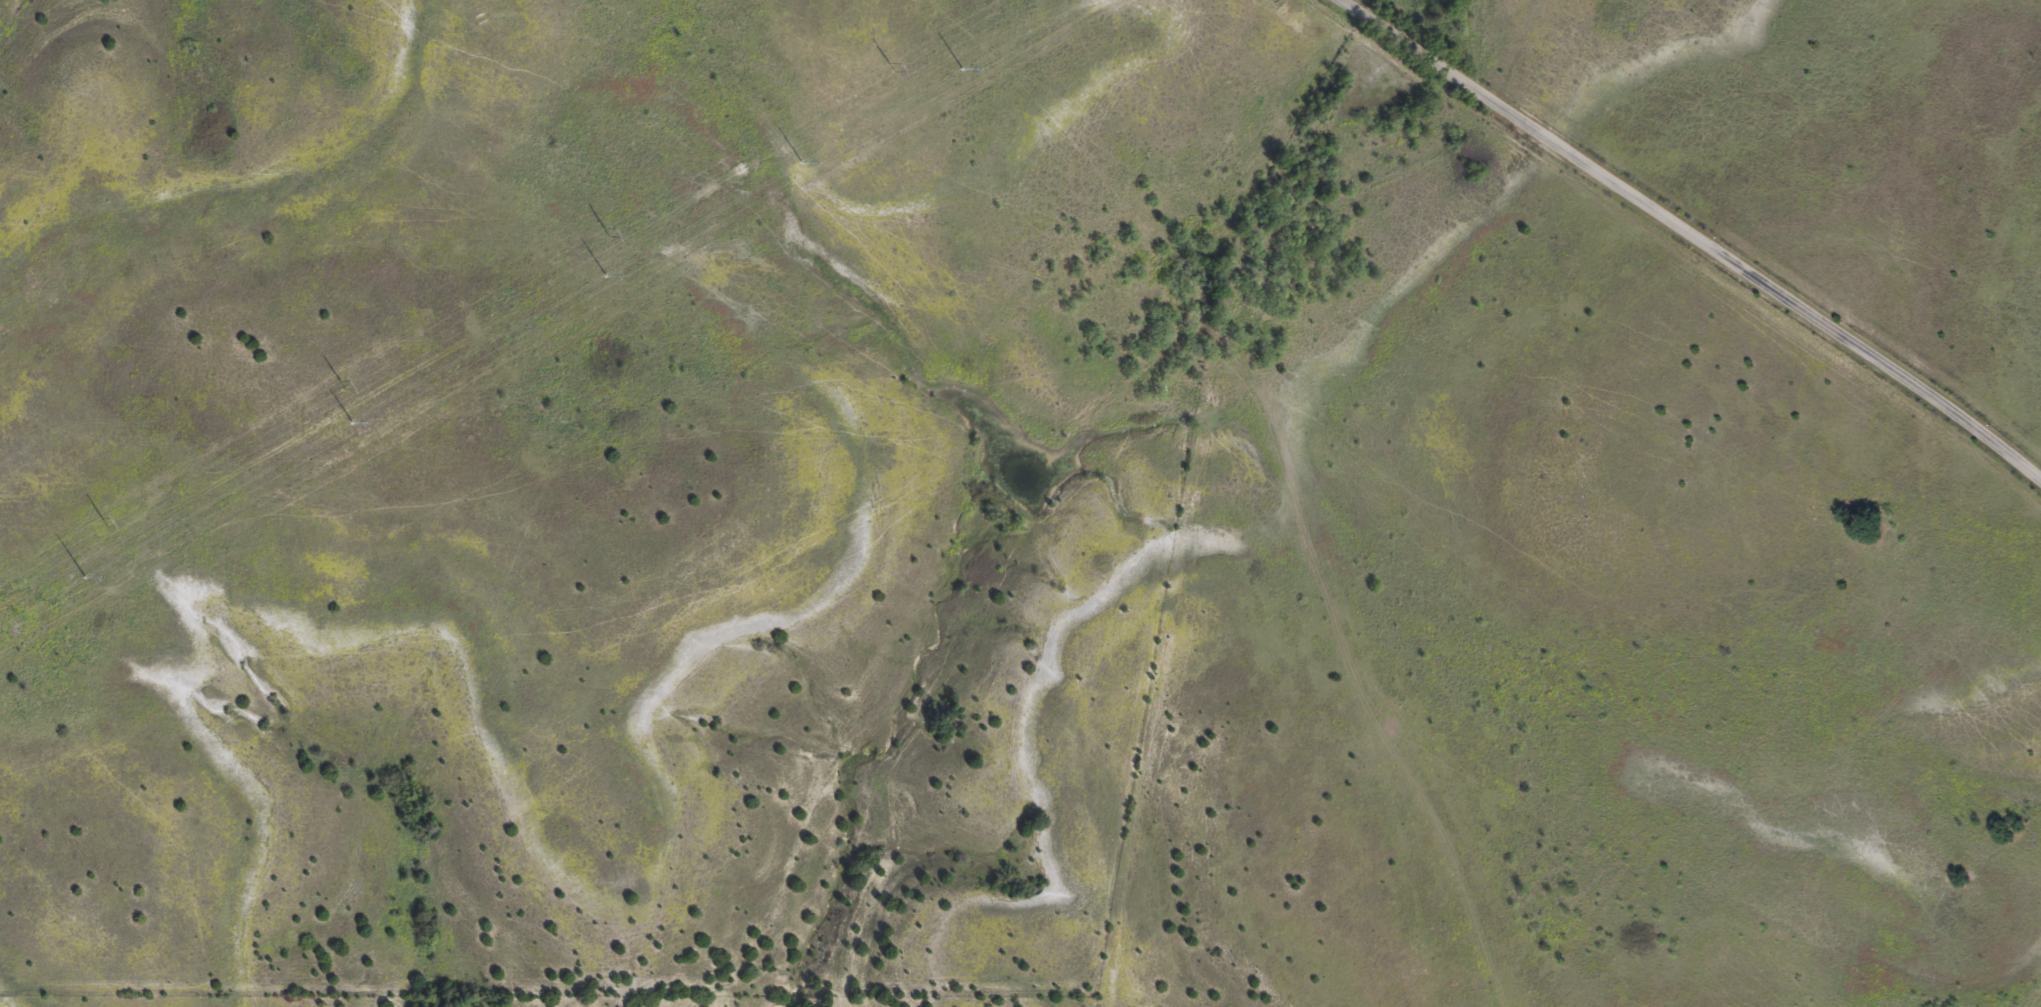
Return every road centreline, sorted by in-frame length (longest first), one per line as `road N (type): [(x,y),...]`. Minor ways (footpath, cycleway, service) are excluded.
road 1 (tertiary): [(2040,476),(1783,292),(1344,0)]

